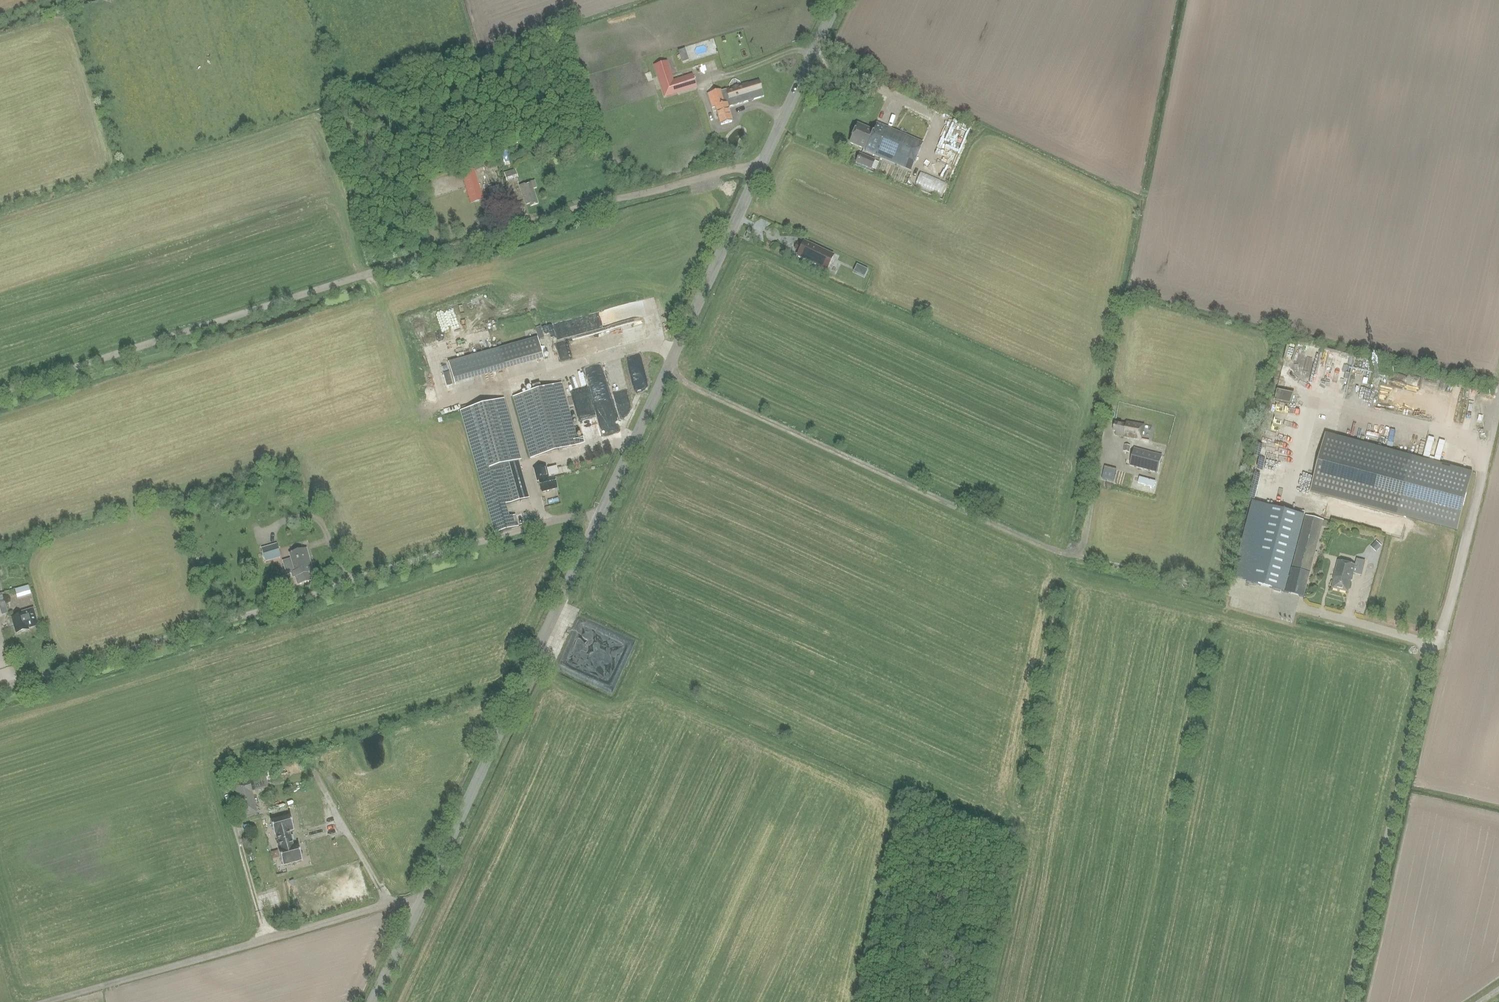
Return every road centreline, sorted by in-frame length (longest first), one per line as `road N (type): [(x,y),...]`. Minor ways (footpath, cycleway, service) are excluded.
road 1 (tertiary): [(366,1001),(422,901),(834,0)]
road 2 (track): [(0,393),(582,207),(759,168)]
road 3 (track): [(0,690),(570,518),(599,518)]
road 4 (unclassified): [(1345,1001),(1483,447)]
road 5 (track): [(47,1001),(391,901),(422,901)]
road 6 (track): [(674,353),(642,345),(449,400)]

